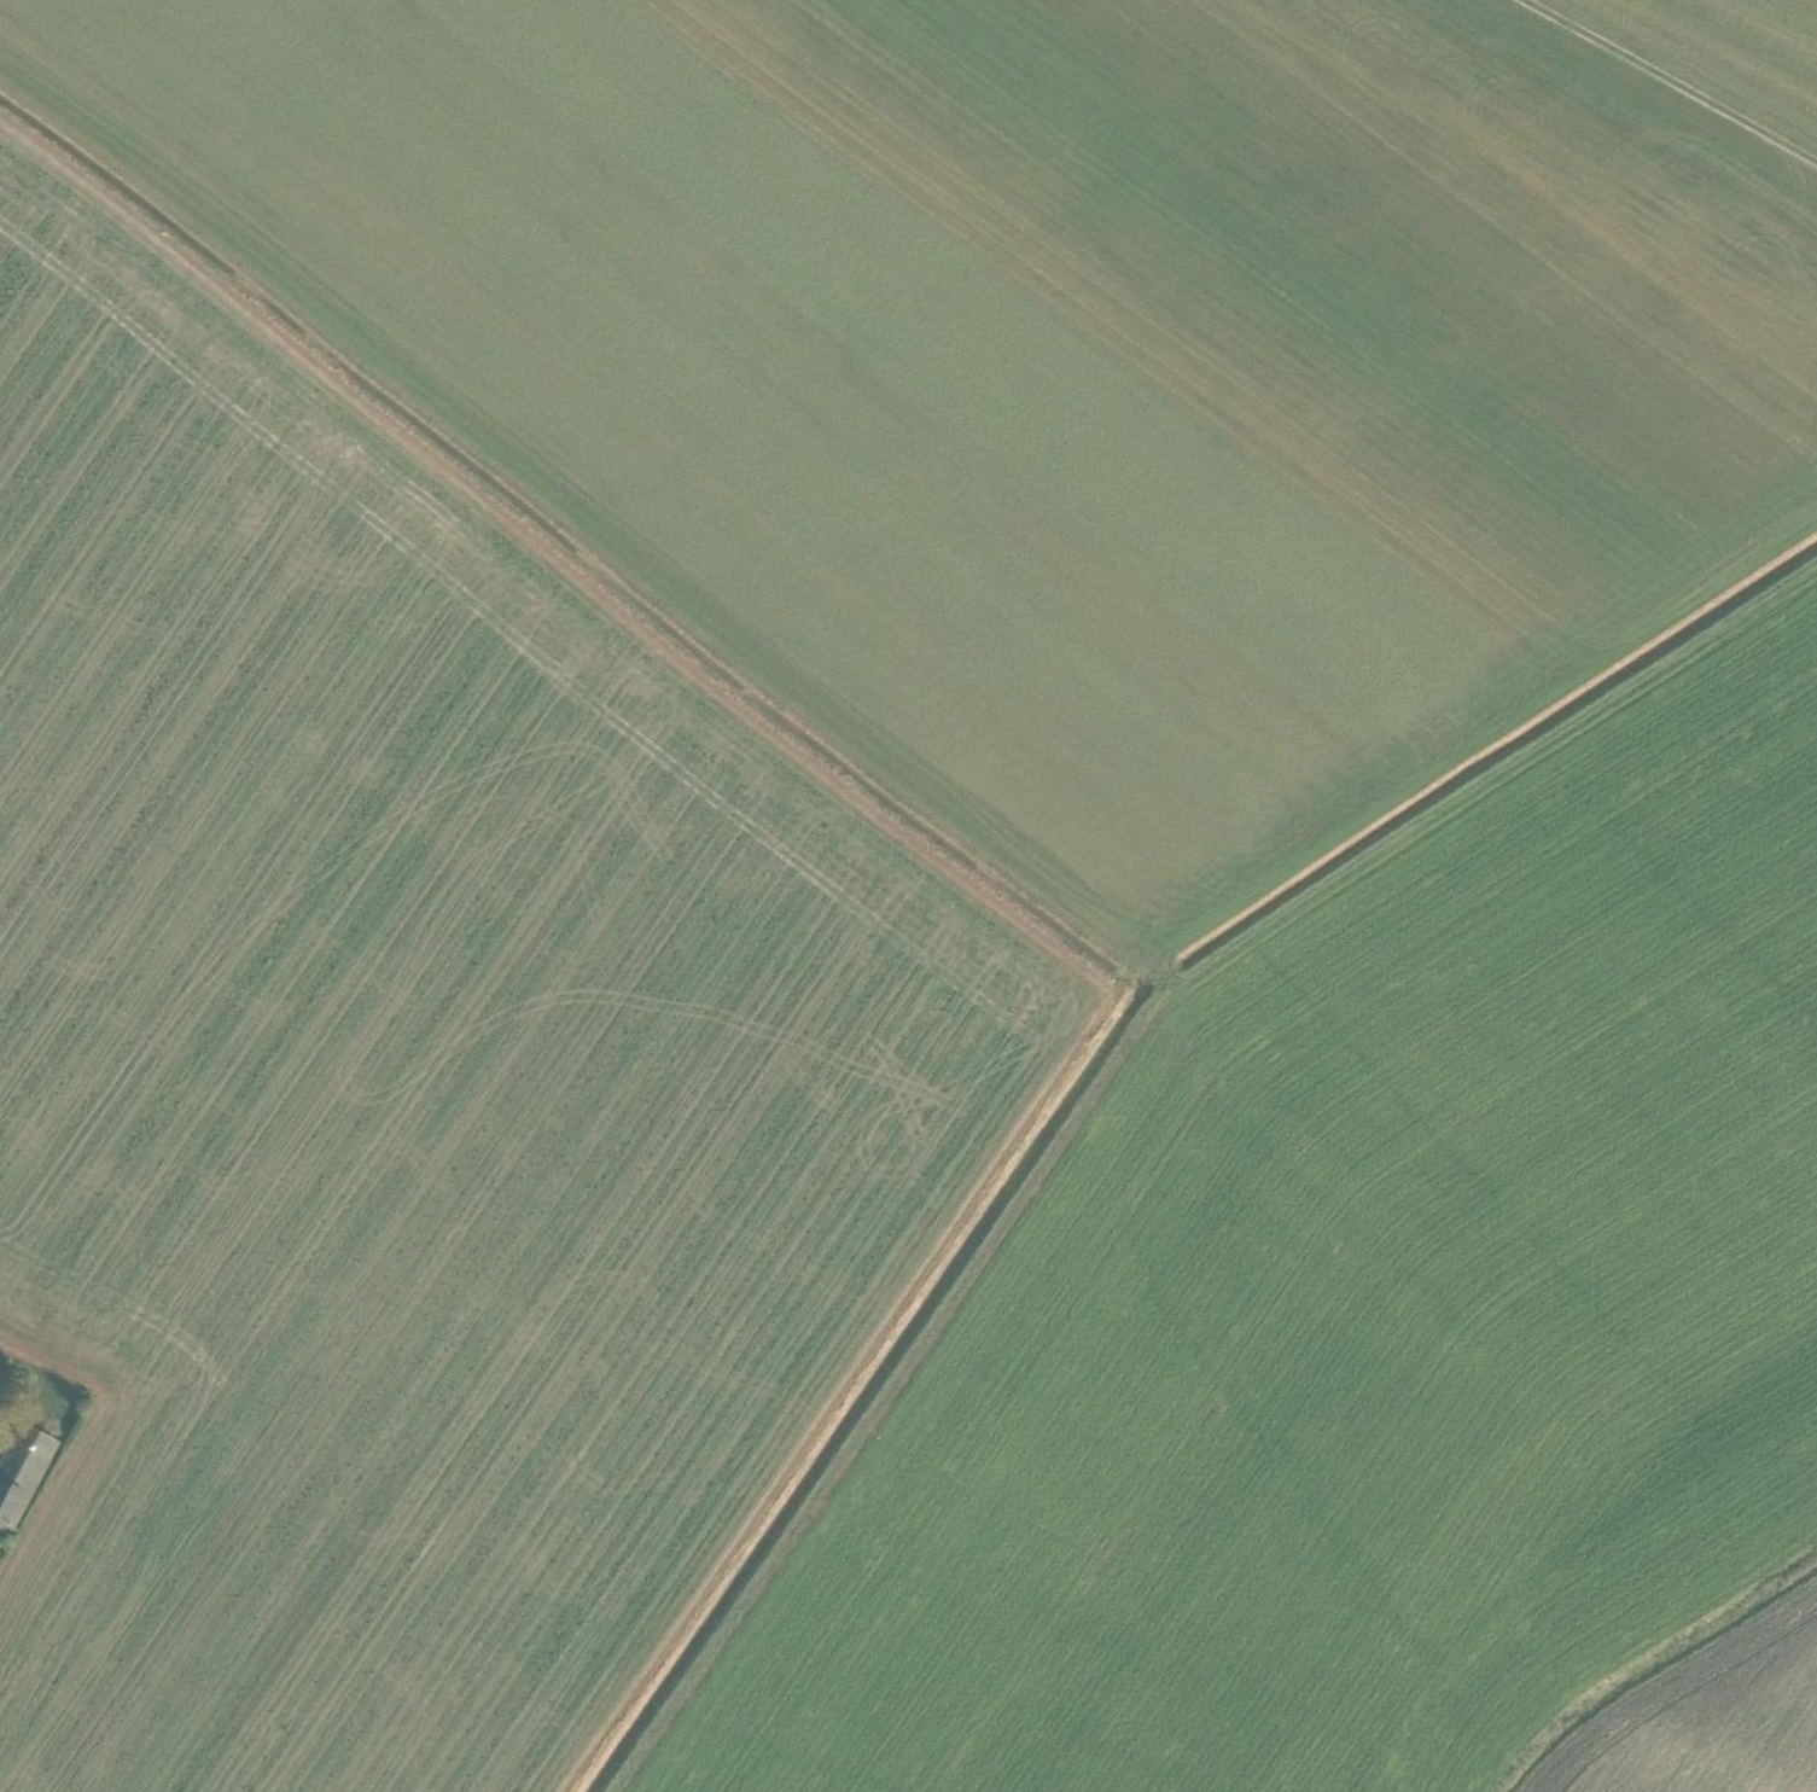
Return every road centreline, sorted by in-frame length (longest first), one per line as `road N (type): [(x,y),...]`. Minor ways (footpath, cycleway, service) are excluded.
road 1 (track): [(1518,0),(1816,167)]

